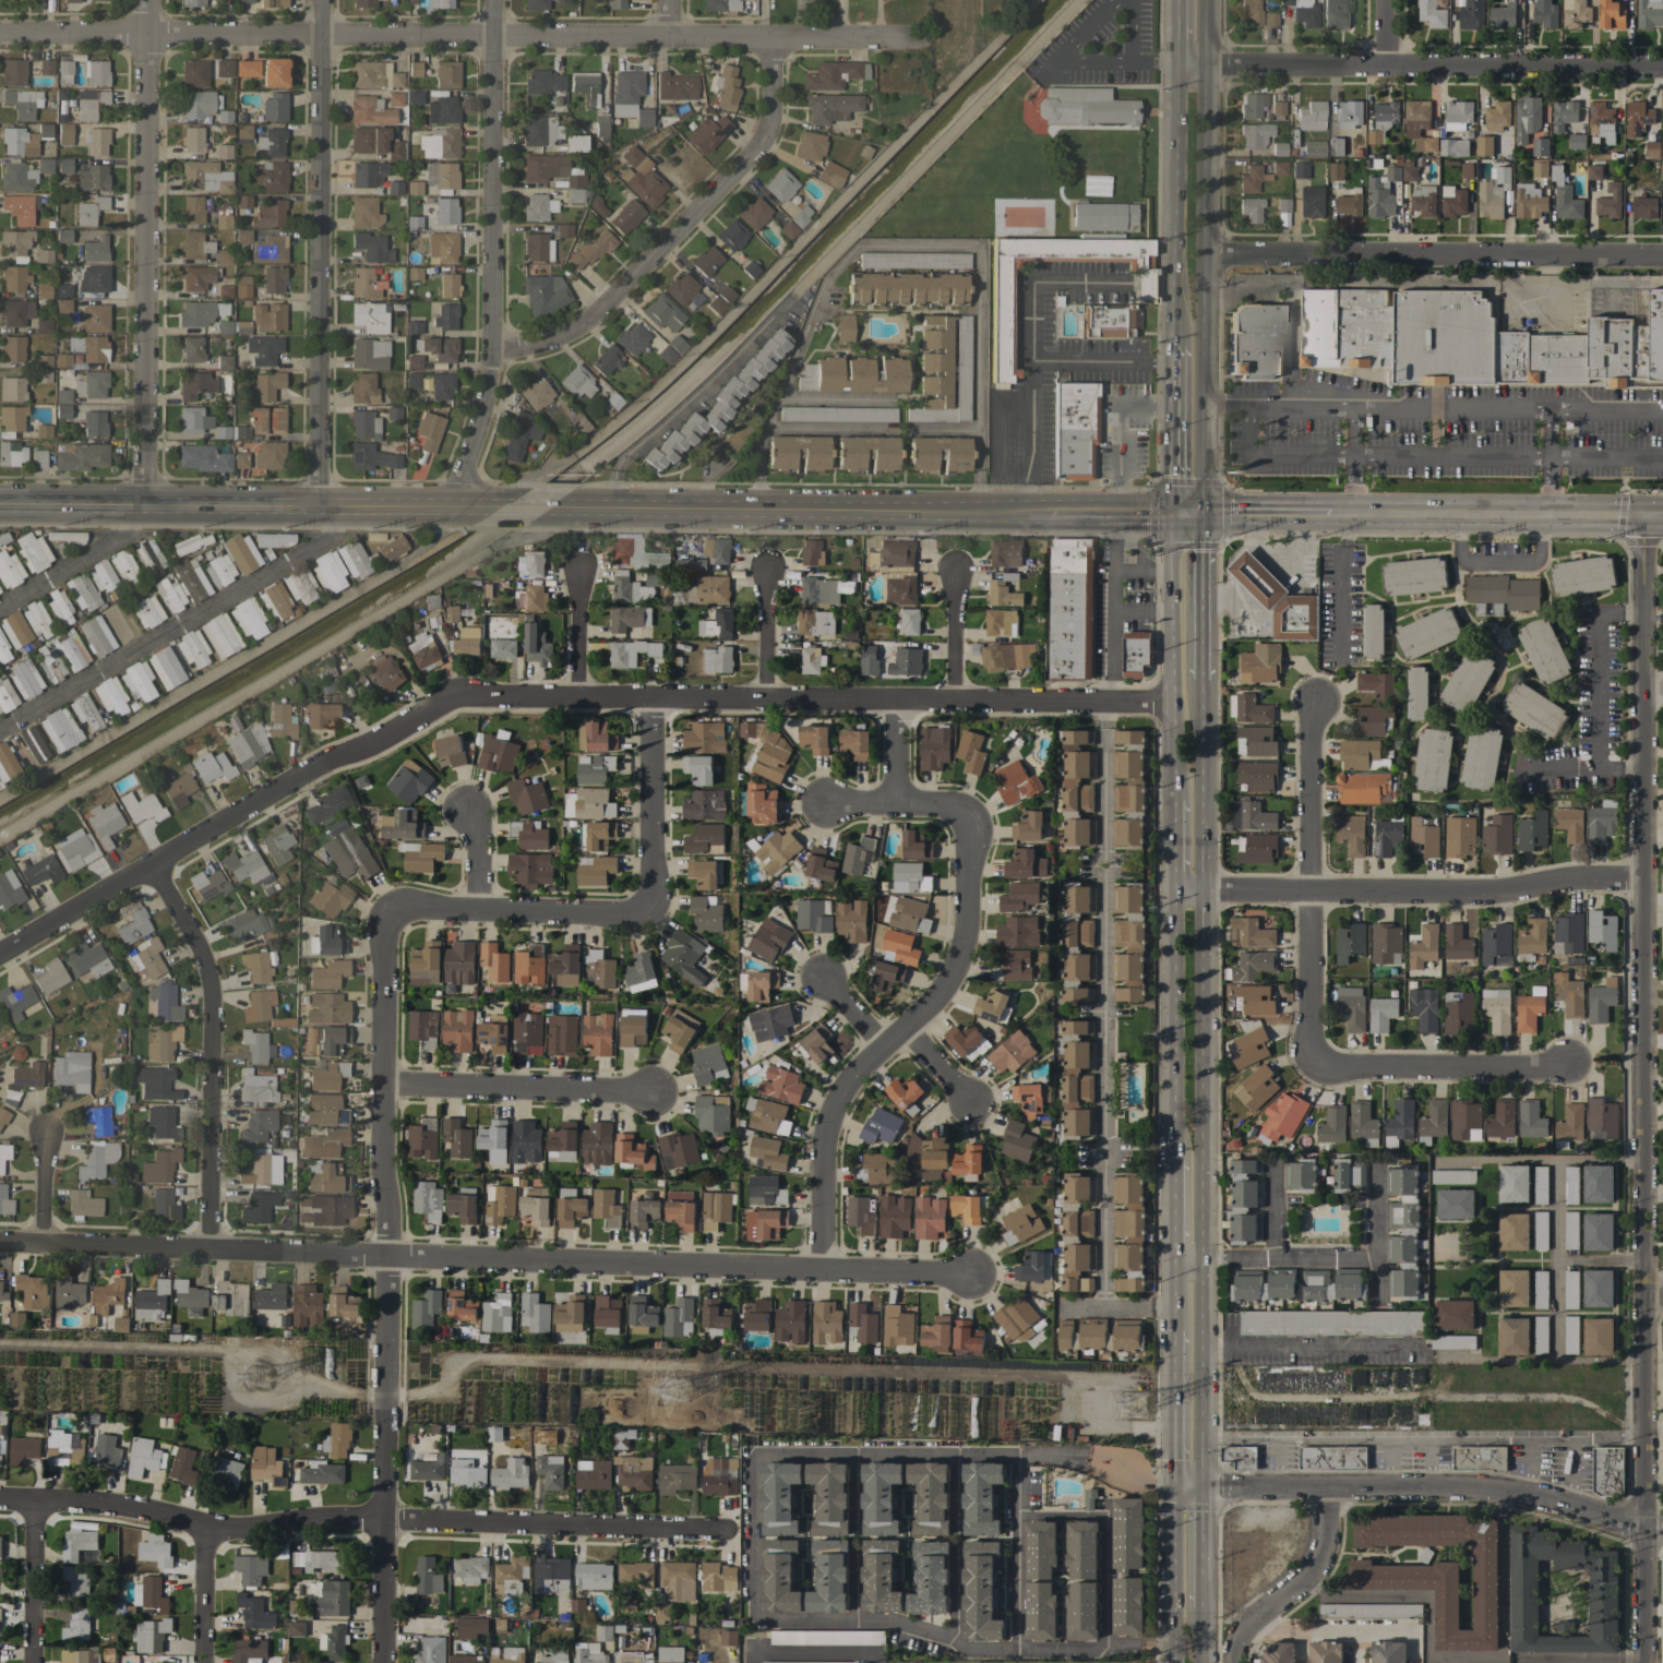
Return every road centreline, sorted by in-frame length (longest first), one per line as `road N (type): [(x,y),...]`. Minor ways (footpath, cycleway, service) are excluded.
road 1 (residential): [(0,1242),(972,1271)]
road 2 (residential): [(918,38),(0,32)]
road 3 (primary): [(1203,1485),(1205,681)]
road 4 (residential): [(1640,1299),(1635,517)]
road 5 (residential): [(388,908),(378,1662)]
road 6 (residential): [(0,1502),(115,1505),(204,1531),(380,1521),(722,1534)]
road 7 (residential): [(895,703),(895,802),(966,807),(958,965),(881,1044),(825,1117),(824,1265)]
road 8 (residential): [(574,701),(1172,705)]
road 9 (residential): [(0,952),(321,758),(368,745),(456,695)]
road 10 (residential): [(322,0),(320,510)]
road 11 (residential): [(494,0),(492,352),(453,504)]
road 12 (residential): [(148,0),(146,506)]
road 13 (tertiary): [(501,504),(0,505)]
road 14 (residential): [(1169,1485),(1503,1493),(1662,1522)]
road 15 (tertiary): [(1050,511),(562,504)]
road 16 (residential): [(1170,895),(1496,892),(1635,880)]
road 17 (residential): [(775,39),(769,137),(586,324),(492,352)]
road 18 (residential): [(1205,63),(1662,68)]
road 19 (residential): [(1205,255),(1662,258)]
road 20 (residential): [(0,727),(312,547),(320,510)]
road 21 (residential): [(208,1248),(210,979),(148,866)]
road 22 (residential): [(362,1397),(240,1351),(0,1344)]
road 23 (residential): [(1314,704),(1306,1068)]
road 24 (residential): [(1638,1662),(1640,1299)]
road 25 (tertiary): [(1328,511),(1635,517)]
road 26 (primary): [(1168,512),(1171,800)]
road 27 (primary): [(1172,63),(1170,346)]
road 28 (primary): [(1170,895),(1170,1157)]
road 29 (residential): [(647,1092),(386,1086)]
road 30 (residential): [(648,910),(388,908)]
road 31 (residential): [(1306,1068),(1564,1067)]
road 32 (primary): [(1203,511),(1205,255)]
road 33 (residential): [(649,701),(648,910)]
road 34 (primary): [(1205,255),(1205,63)]
road 35 (residential): [(0,611),(127,536),(146,506)]
road 36 (primary): [(1205,681),(1203,511)]
road 37 (primary): [(1170,346),(1168,512)]
road 38 (residential): [(30,1662),(32,1504)]
road 39 (primary): [(1169,1485),(1169,1643)]
road 40 (primary): [(1170,1330),(1169,1485)]
road 41 (residential): [(960,704),(953,564)]
road 42 (residential): [(202,1662),(204,1531)]
road 43 (residential): [(763,702),(763,571)]
road 44 (tertiary): [(1203,511),(1328,511)]
road 45 (residential): [(574,701),(574,578)]
road 46 (primary): [(1204,1606),(1203,1485)]

